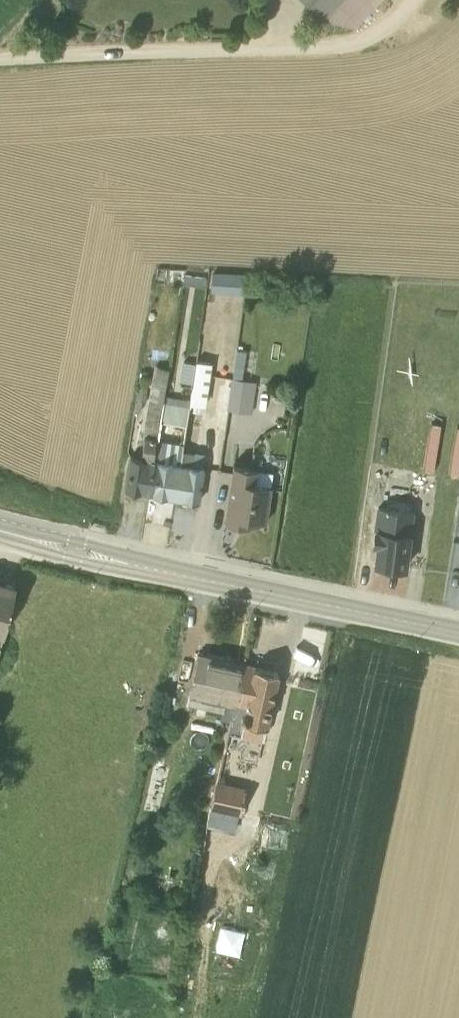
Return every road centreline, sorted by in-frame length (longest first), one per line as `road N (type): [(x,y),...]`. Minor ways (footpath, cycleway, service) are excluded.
road 1 (tertiary): [(0,522),(458,625)]
road 2 (unclassified): [(0,51),(313,44),(370,30),(409,0)]

